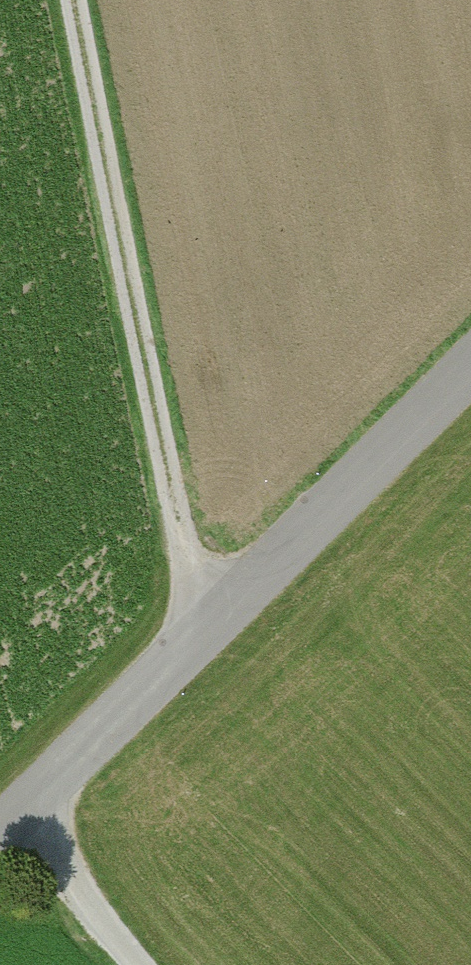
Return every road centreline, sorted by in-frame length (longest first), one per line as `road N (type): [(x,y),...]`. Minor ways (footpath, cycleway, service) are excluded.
road 1 (unclassified): [(0,851),(470,380)]
road 2 (track): [(222,632),(88,0)]
road 3 (track): [(53,800),(193,964)]

